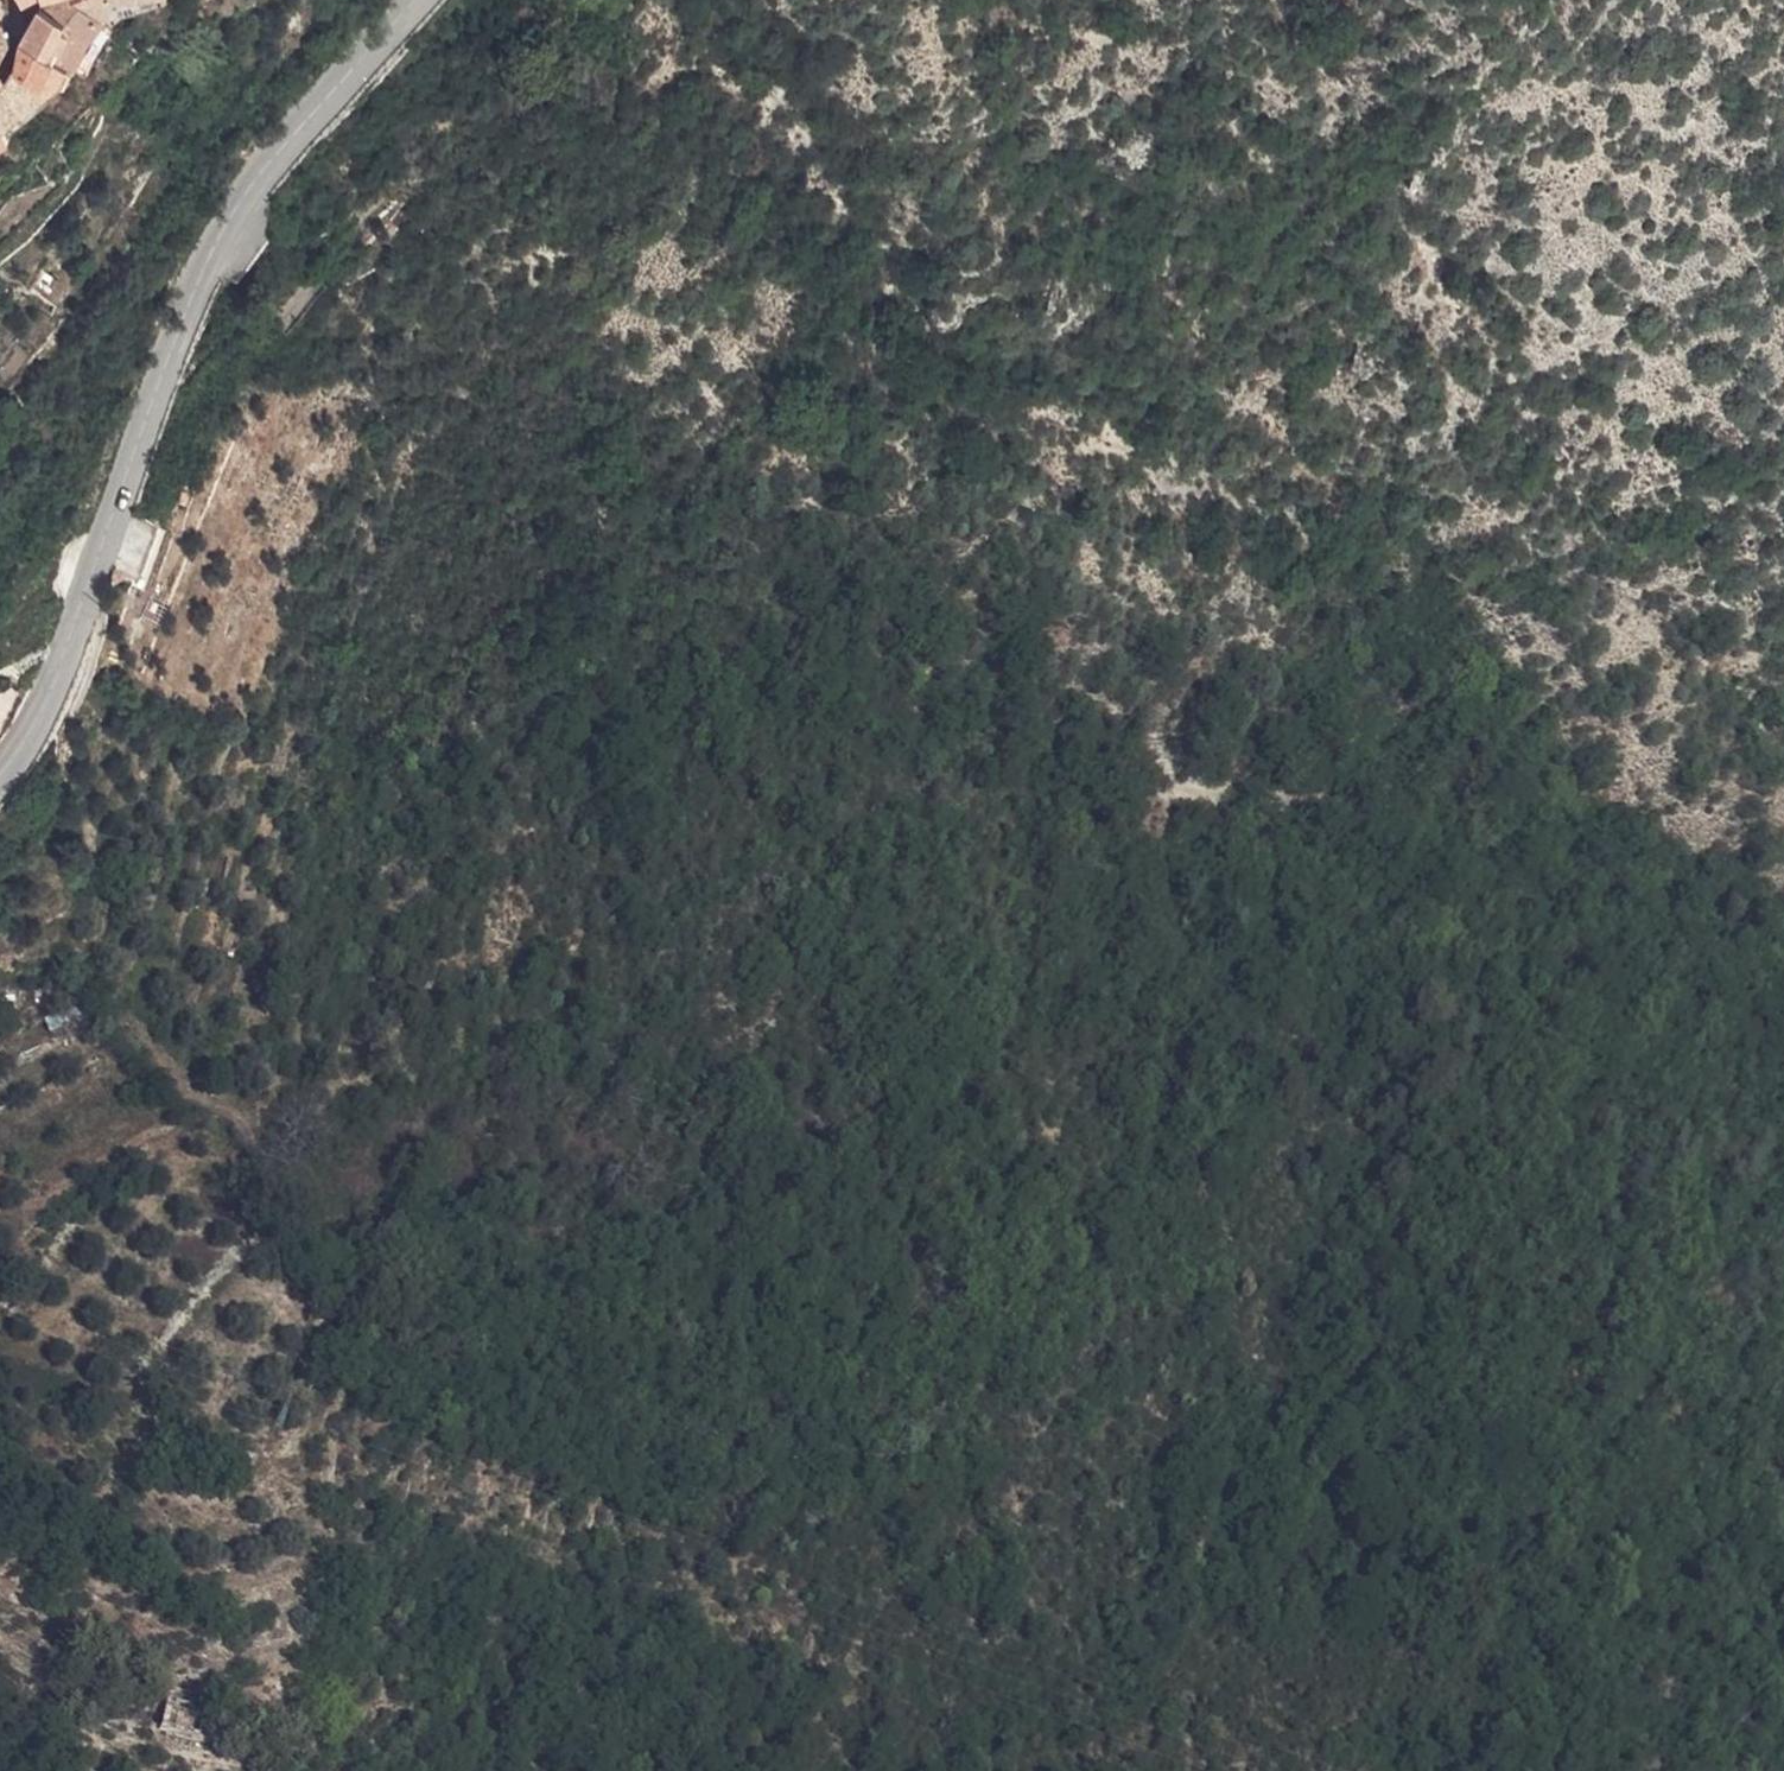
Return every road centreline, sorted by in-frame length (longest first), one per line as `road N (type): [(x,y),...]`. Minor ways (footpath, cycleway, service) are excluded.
road 1 (secondary): [(0,777),(56,679),(221,231),(255,179),(414,0)]

